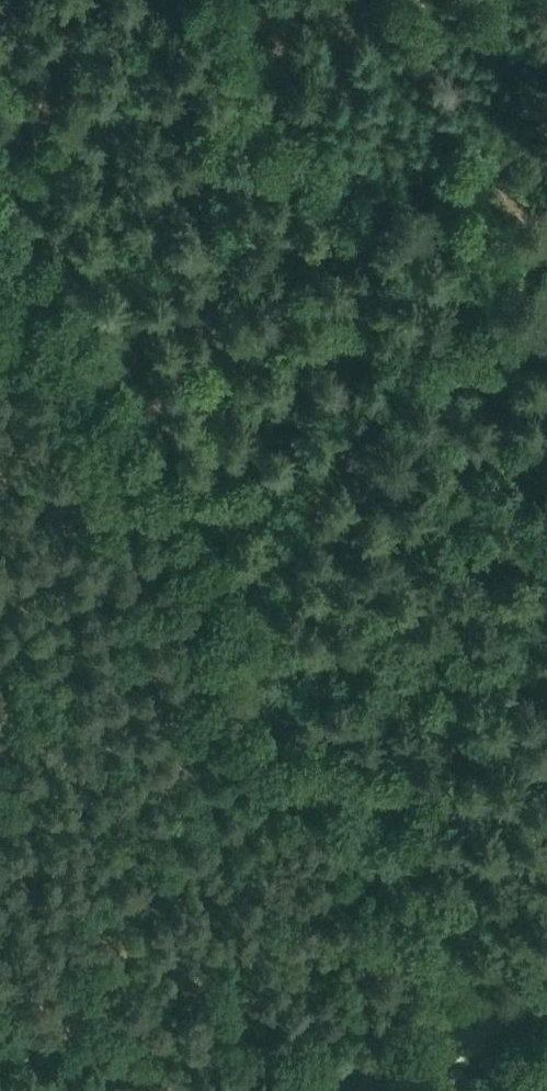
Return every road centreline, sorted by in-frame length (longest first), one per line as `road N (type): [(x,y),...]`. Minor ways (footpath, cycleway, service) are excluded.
road 1 (track): [(76,377),(469,1020)]
road 2 (track): [(76,377),(258,0)]
road 3 (track): [(191,1090),(367,1058),(469,1020)]
road 4 (track): [(0,246),(76,377)]

